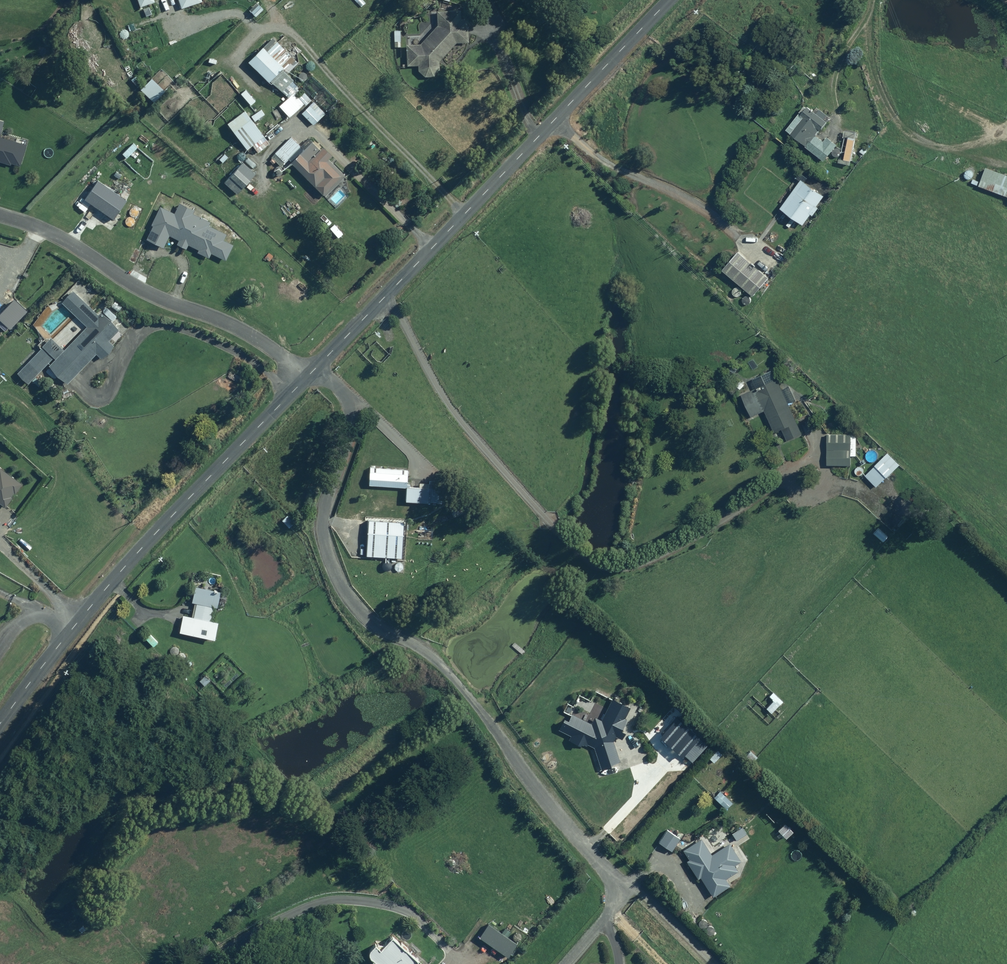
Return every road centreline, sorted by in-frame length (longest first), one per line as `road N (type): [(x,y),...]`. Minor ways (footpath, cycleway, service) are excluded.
road 1 (residential): [(0,724),(140,550),(670,0)]

